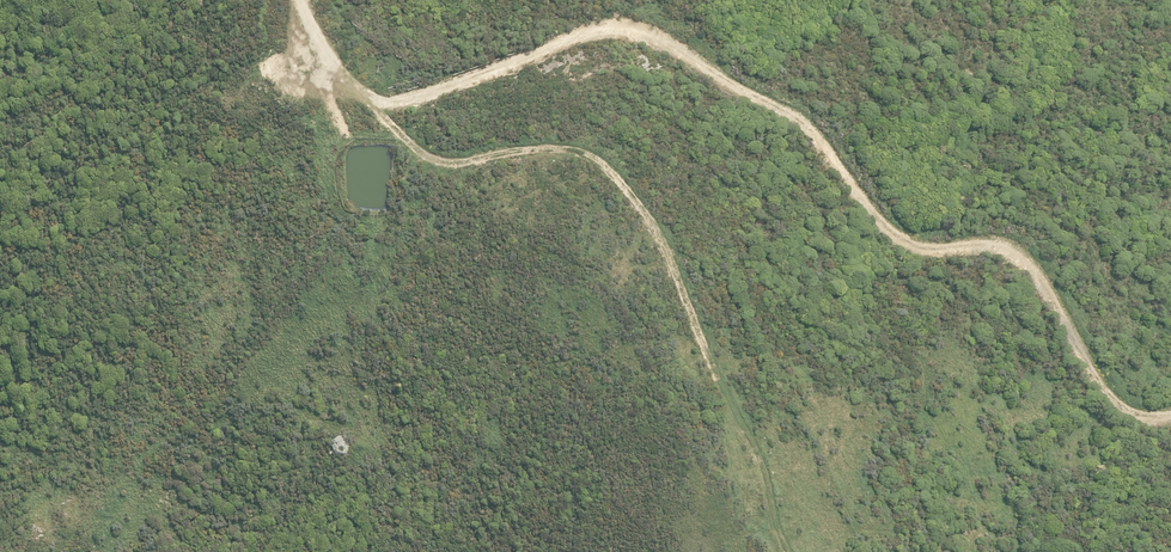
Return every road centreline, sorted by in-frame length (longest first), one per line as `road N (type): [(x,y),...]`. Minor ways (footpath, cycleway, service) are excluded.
road 1 (track): [(297,0),(345,79),(374,104),(410,100),(598,32),(640,35),(802,125),(911,248),(1012,254),(1036,276),(1120,408),(1148,419),(1170,417)]
road 2 (track): [(374,104),(406,139),(448,166),(551,149),(582,152),(656,229),(716,377),(762,463),(785,551)]

